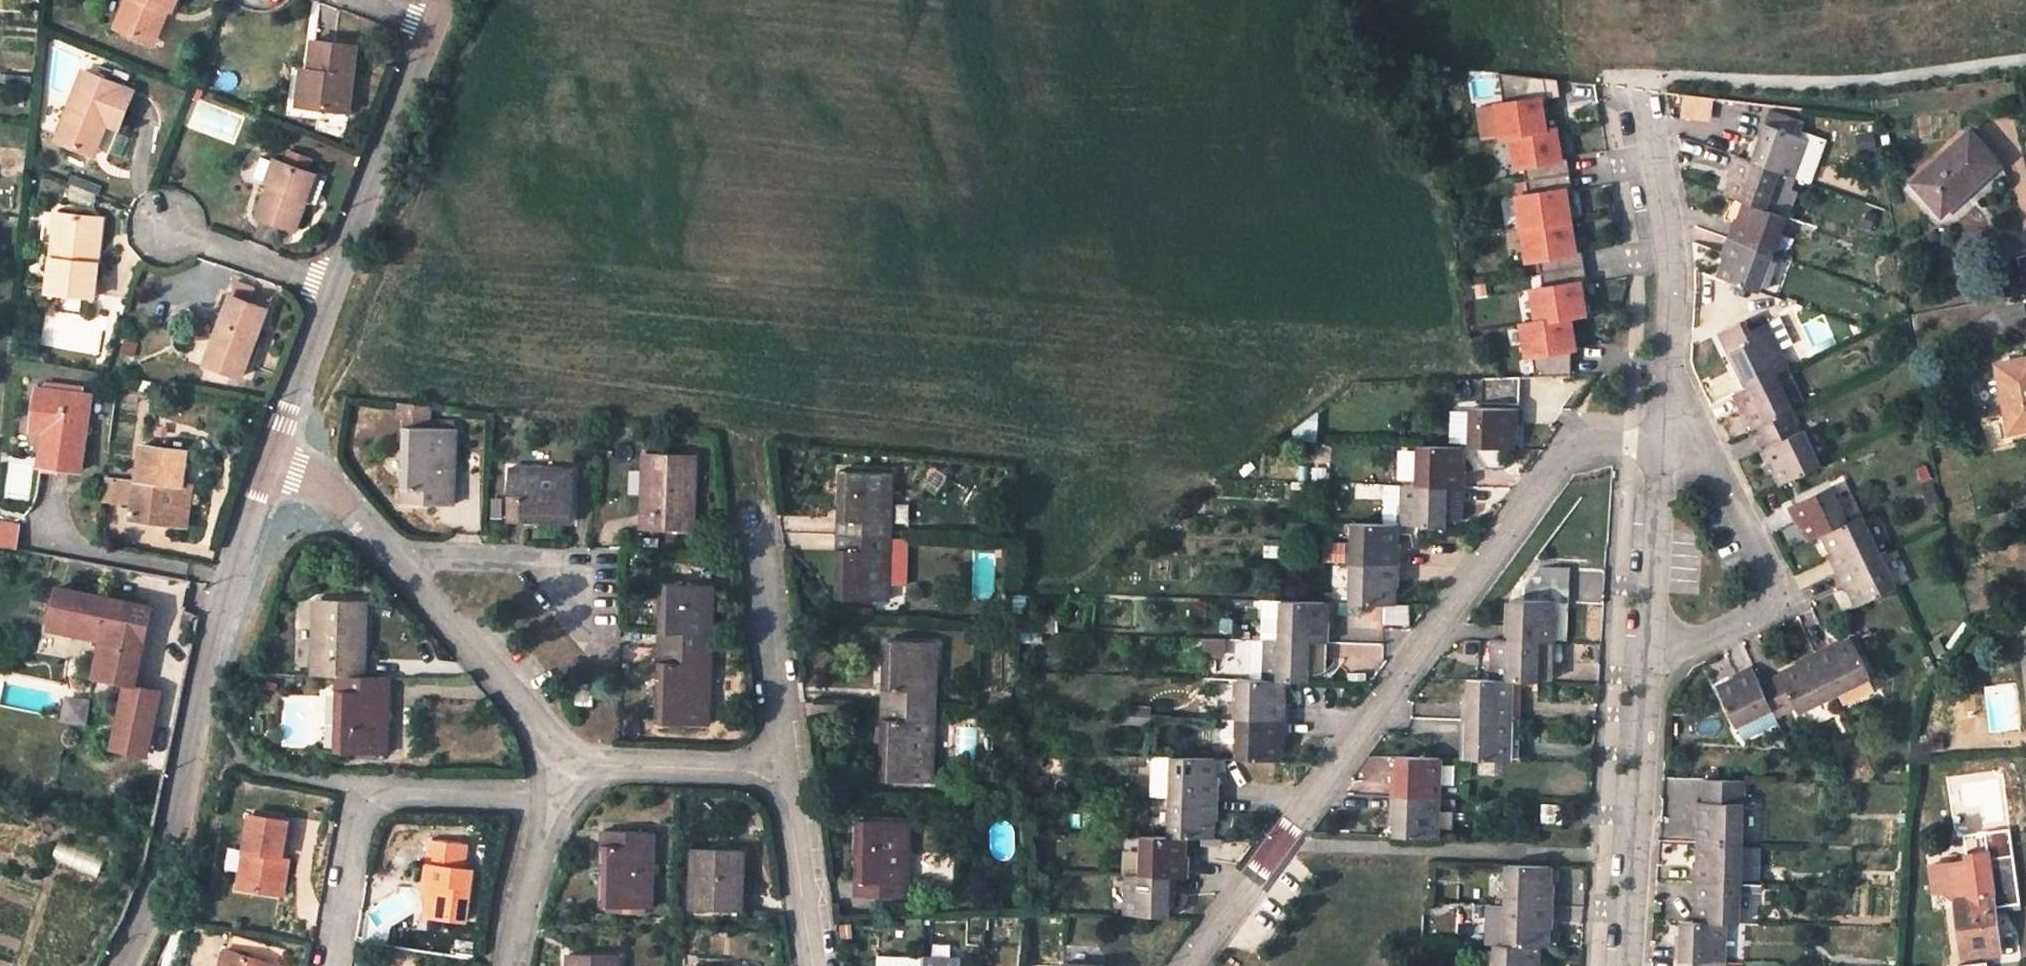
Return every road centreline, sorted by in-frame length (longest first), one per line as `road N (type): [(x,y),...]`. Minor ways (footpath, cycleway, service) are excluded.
road 1 (residential): [(1187,965),(1473,567),(1568,452),(1598,441),(1663,442)]
road 2 (unclassified): [(116,965),(143,923),(266,460)]
road 3 (residential): [(327,965),(357,810),(390,788),(549,795)]
road 4 (residential): [(1641,90),(1668,236),(1663,442)]
road 5 (residential): [(1649,645),(1695,639),(1757,614),(1772,593),(1770,572),(1709,454),(1663,442)]
road 6 (residential): [(1649,645),(1626,965)]
road 7 (unclassified): [(332,284),(428,28)]
road 8 (residential): [(755,508),(783,770)]
road 9 (residential): [(394,576),(567,764)]
road 10 (residential): [(567,764),(783,770)]
road 11 (residential): [(394,576),(422,557),(548,567),(581,609)]
road 12 (residential): [(1663,442),(1649,645)]
road 13 (residential): [(783,770),(816,965)]
road 14 (unclassified): [(266,460),(332,284)]
road 15 (residential): [(266,460),(298,472),(394,576)]
road 16 (residential): [(509,965),(549,795)]
road 17 (residential): [(332,284),(167,228)]

